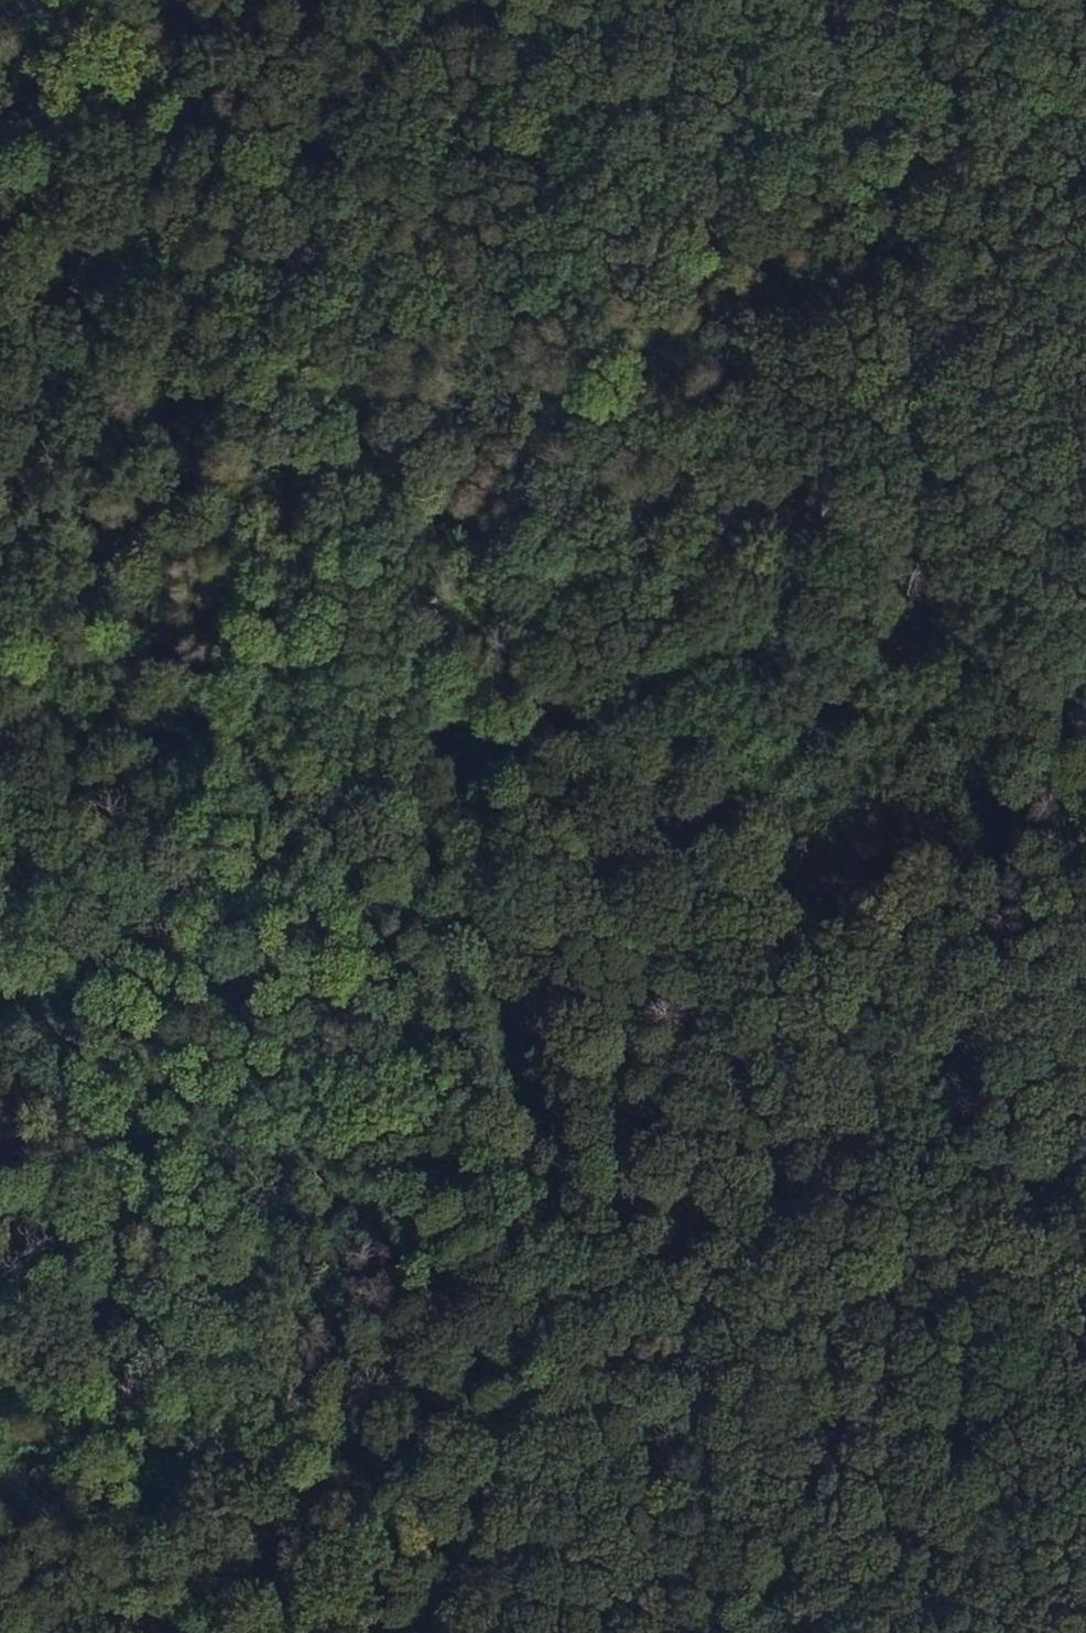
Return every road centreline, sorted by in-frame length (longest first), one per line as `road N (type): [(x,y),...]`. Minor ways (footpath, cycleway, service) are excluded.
road 1 (track): [(0,753),(1085,730)]

